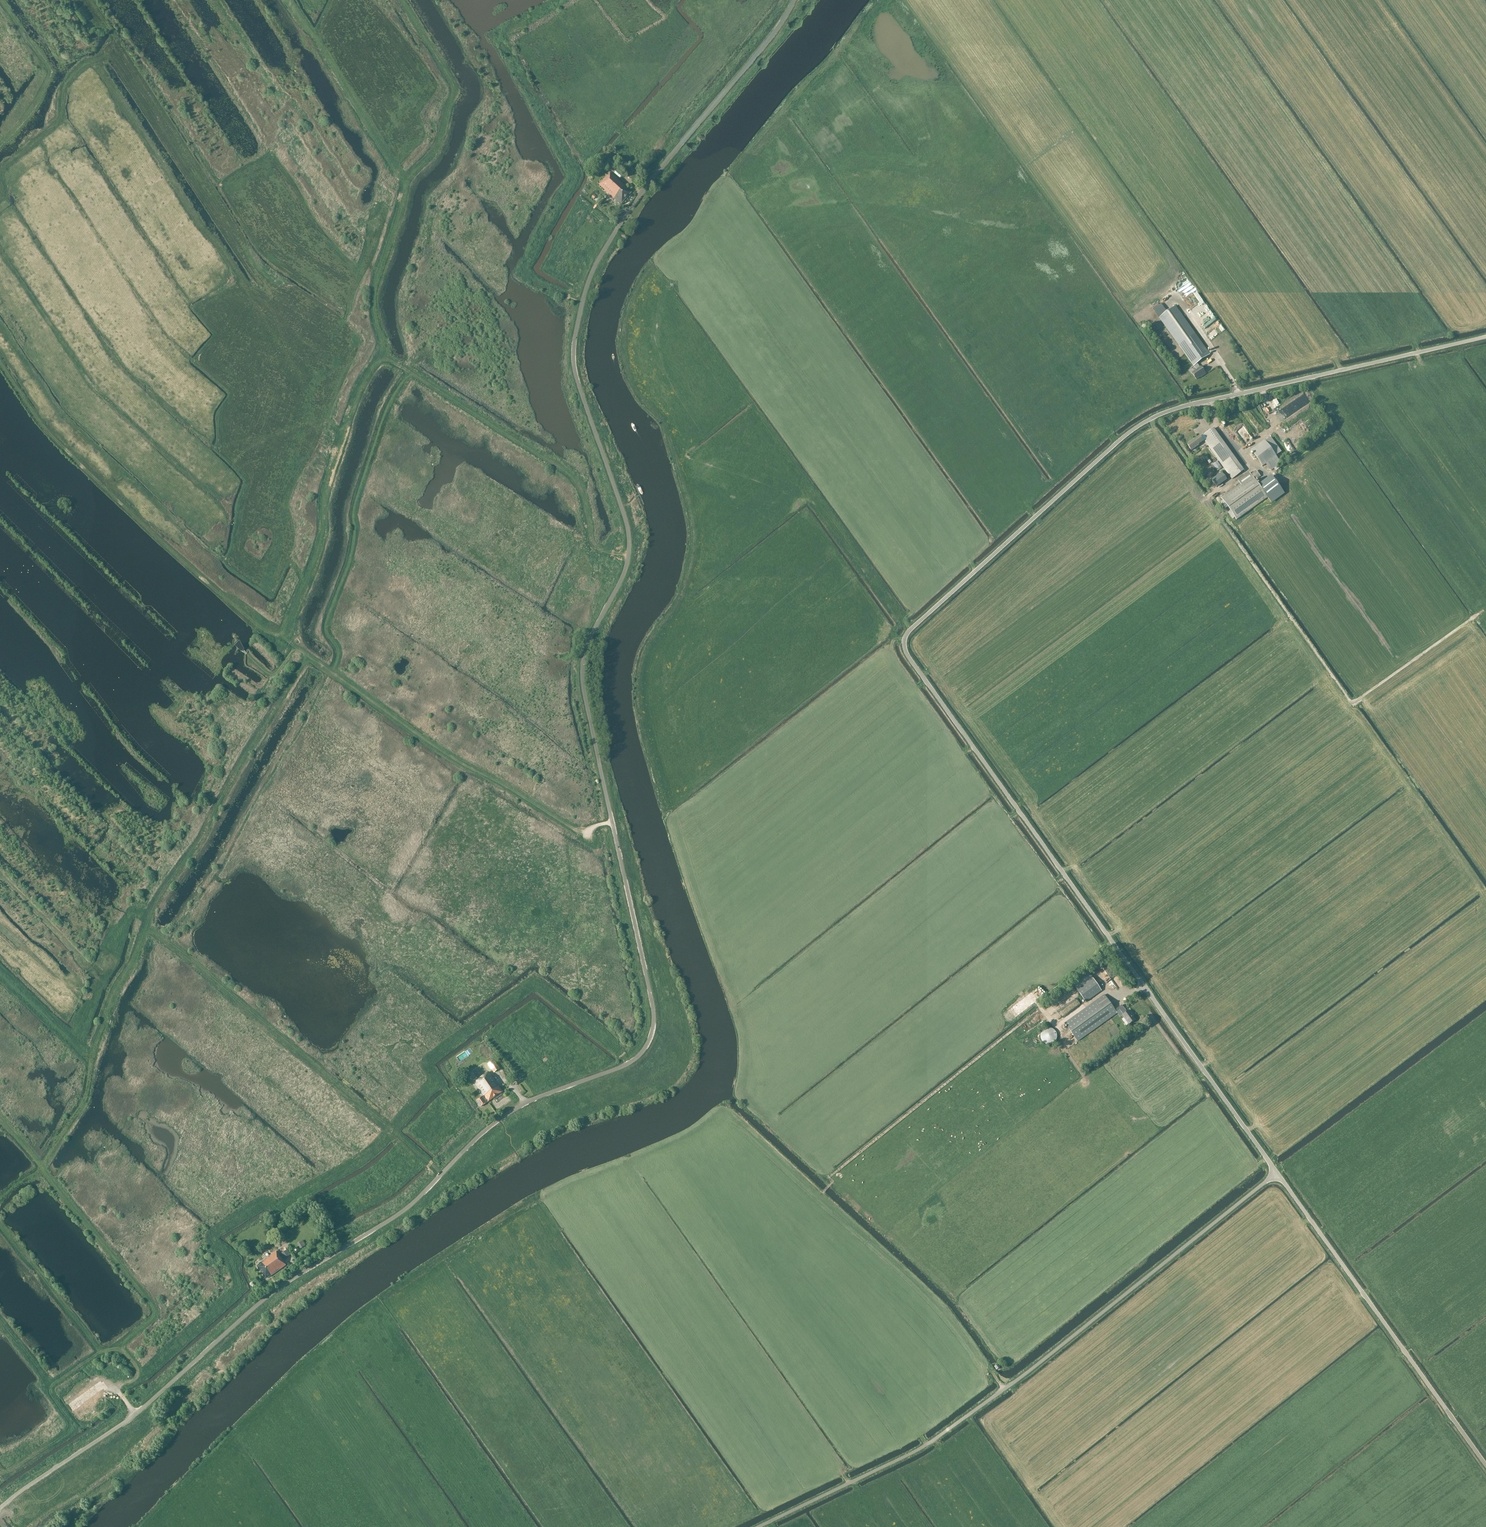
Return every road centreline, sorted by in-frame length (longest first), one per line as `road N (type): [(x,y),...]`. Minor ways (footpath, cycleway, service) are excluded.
road 1 (unclassified): [(0,1509),(148,1404),(286,1282),(405,1210),(501,1119),(628,1066),(650,1044),(653,1011),(582,676),(590,638),(626,569),(629,536),(576,377),(576,329),(591,274),(637,198),(794,0)]
road 2 (unclassified): [(1277,1173),(908,656),(905,638),(1149,420),(1485,337)]
road 3 (track): [(629,556),(594,546),(580,487),(563,468),(377,358),(330,463),(323,535),(286,632),(294,647)]
road 4 (track): [(0,1197),(41,1166),(83,1098),(96,1038),(153,907),(308,656)]
road 5 (unclassified): [(758,1526),(928,1443),(1277,1173)]
road 6 (track): [(384,357),(374,308),(378,276),(405,181),(434,146),(455,92),(402,0)]
road 7 (track): [(441,1174),(146,926)]
road 8 (unclassified): [(1485,1466),(1277,1173)]
road 9 (track): [(579,832),(440,751),(294,647)]
road 10 (track): [(330,671),(337,651),(326,623),(348,565),(354,507),(381,418),(409,371)]

